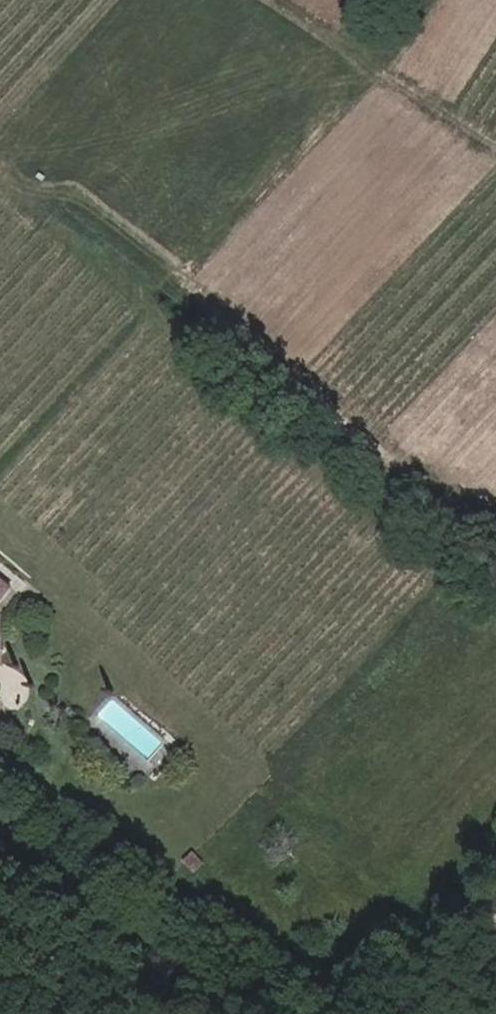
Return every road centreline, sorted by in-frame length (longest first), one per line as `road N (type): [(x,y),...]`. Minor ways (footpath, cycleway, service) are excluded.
road 1 (track): [(495,135),(282,0)]
road 2 (residential): [(0,808),(186,966)]
road 3 (track): [(355,1013),(495,916)]

